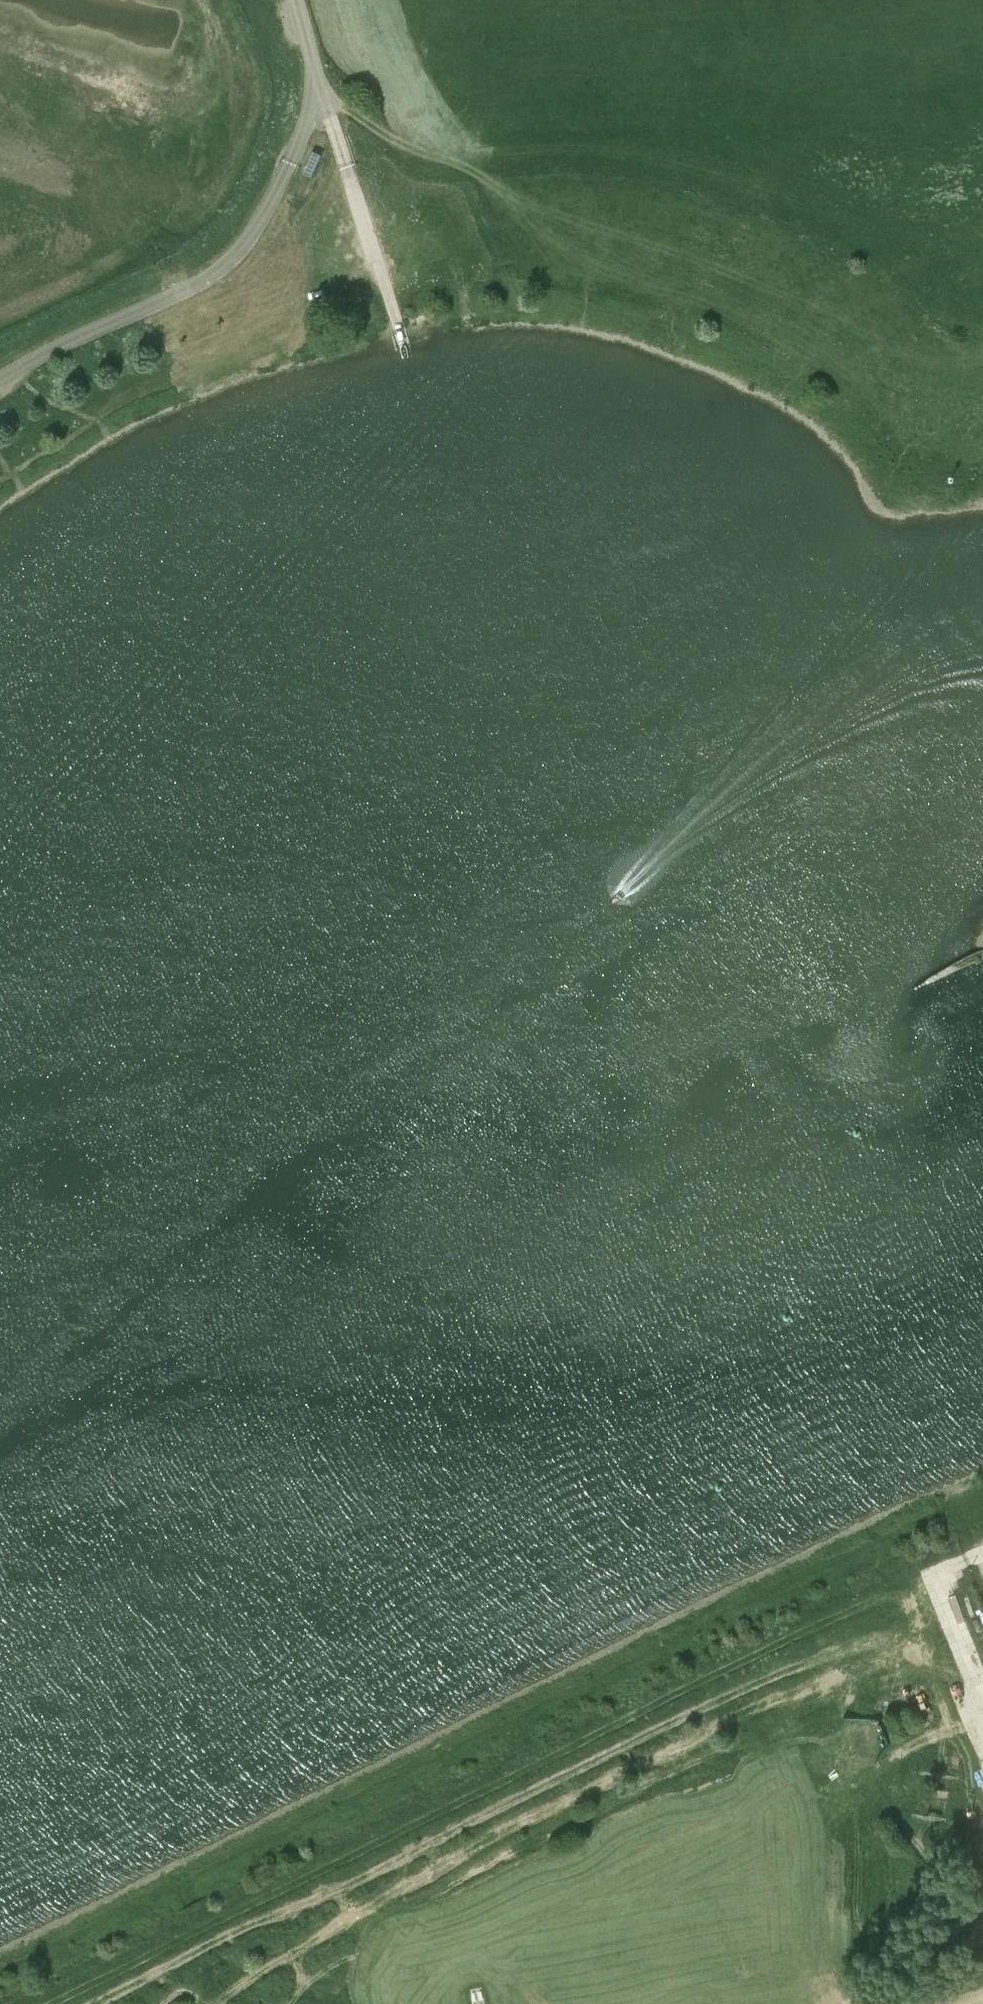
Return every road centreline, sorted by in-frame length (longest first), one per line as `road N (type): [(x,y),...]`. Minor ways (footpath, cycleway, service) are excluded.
road 1 (unclassified): [(0,379),(186,289),(250,239),(310,105),(313,63),(296,0)]

